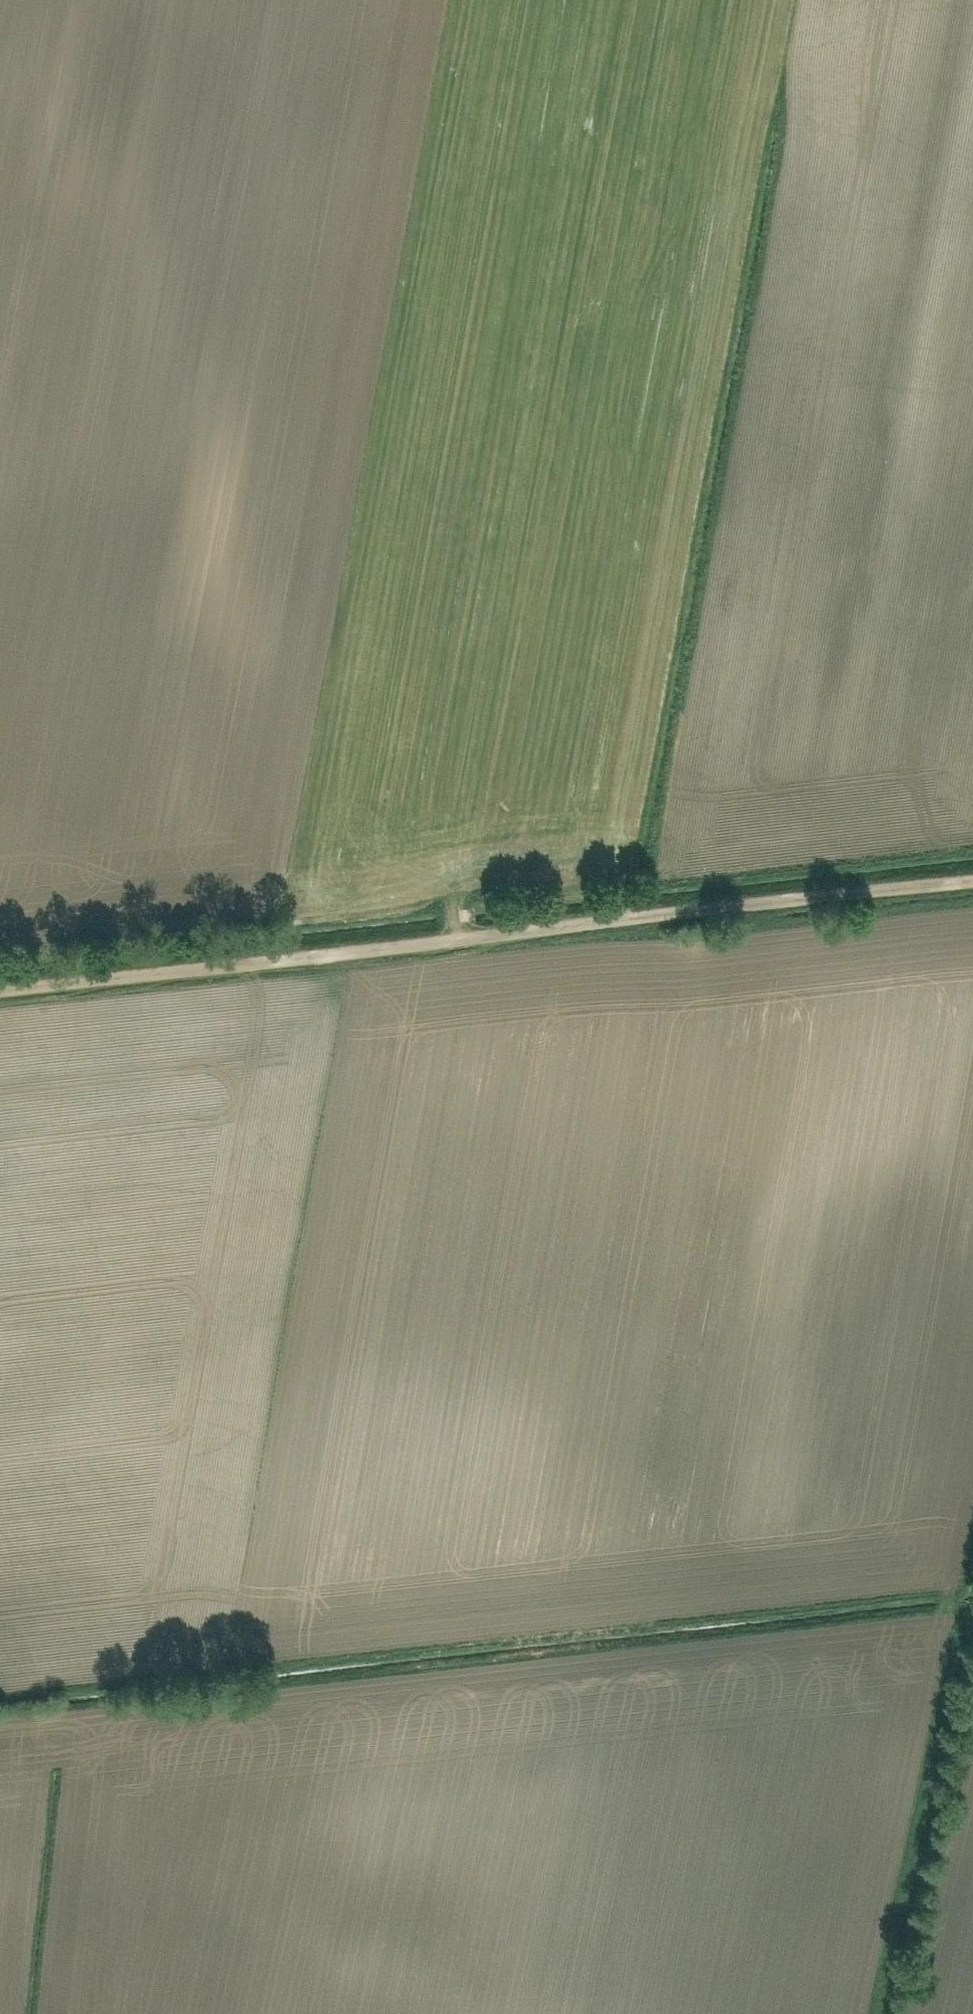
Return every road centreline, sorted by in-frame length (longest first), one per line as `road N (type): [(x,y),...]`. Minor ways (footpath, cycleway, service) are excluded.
road 1 (track): [(972,877),(0,985)]

